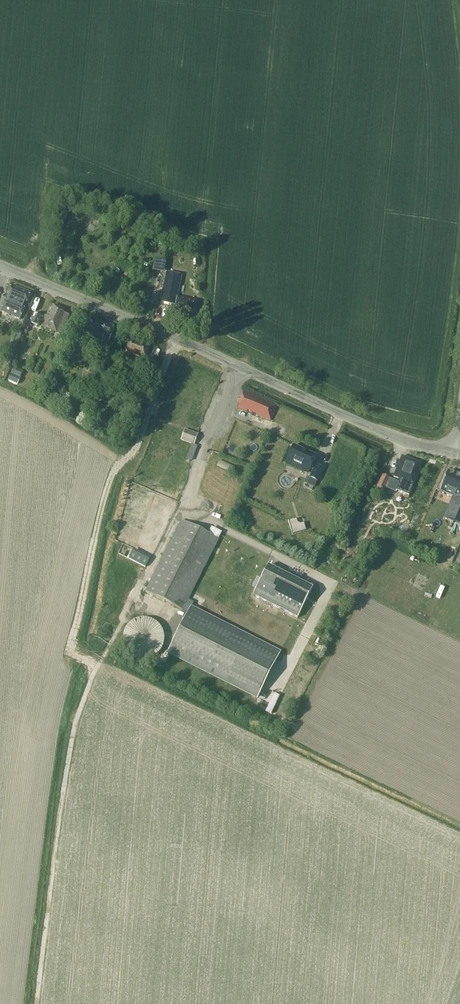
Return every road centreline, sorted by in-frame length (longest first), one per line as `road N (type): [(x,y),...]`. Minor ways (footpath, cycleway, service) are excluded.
road 1 (tertiary): [(454,453),(372,428),(0,264)]
road 2 (track): [(177,339),(137,446),(113,473),(102,505),(71,644),(97,666)]

